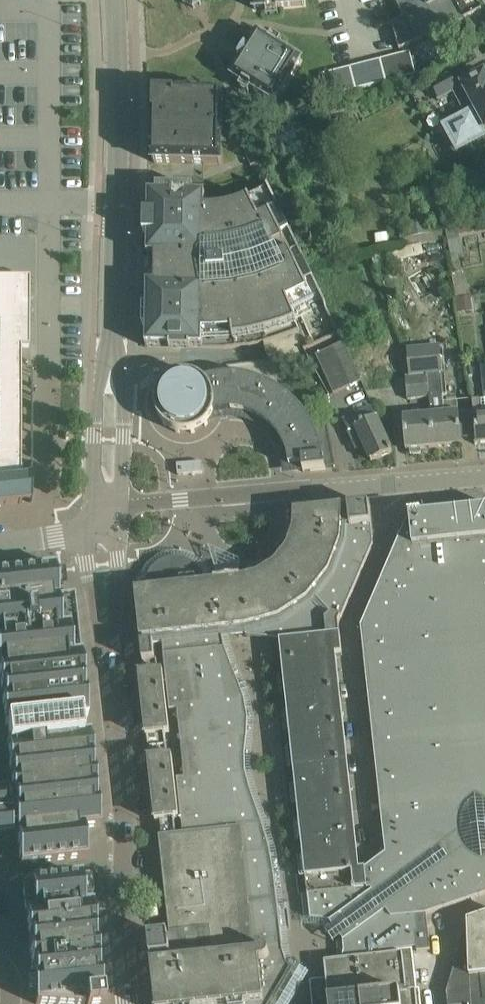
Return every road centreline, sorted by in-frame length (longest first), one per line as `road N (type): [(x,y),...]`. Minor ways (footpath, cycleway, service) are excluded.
road 1 (tertiary): [(129,1003),(126,816),(105,622)]
road 2 (residential): [(375,852),(348,633),(397,517),(397,485)]
road 3 (tertiary): [(114,354),(116,0)]
road 4 (residential): [(122,509),(179,498),(397,485)]
road 5 (tertiary): [(114,354),(100,391),(90,522)]
road 6 (tertiary): [(122,509),(124,394),(114,354)]

